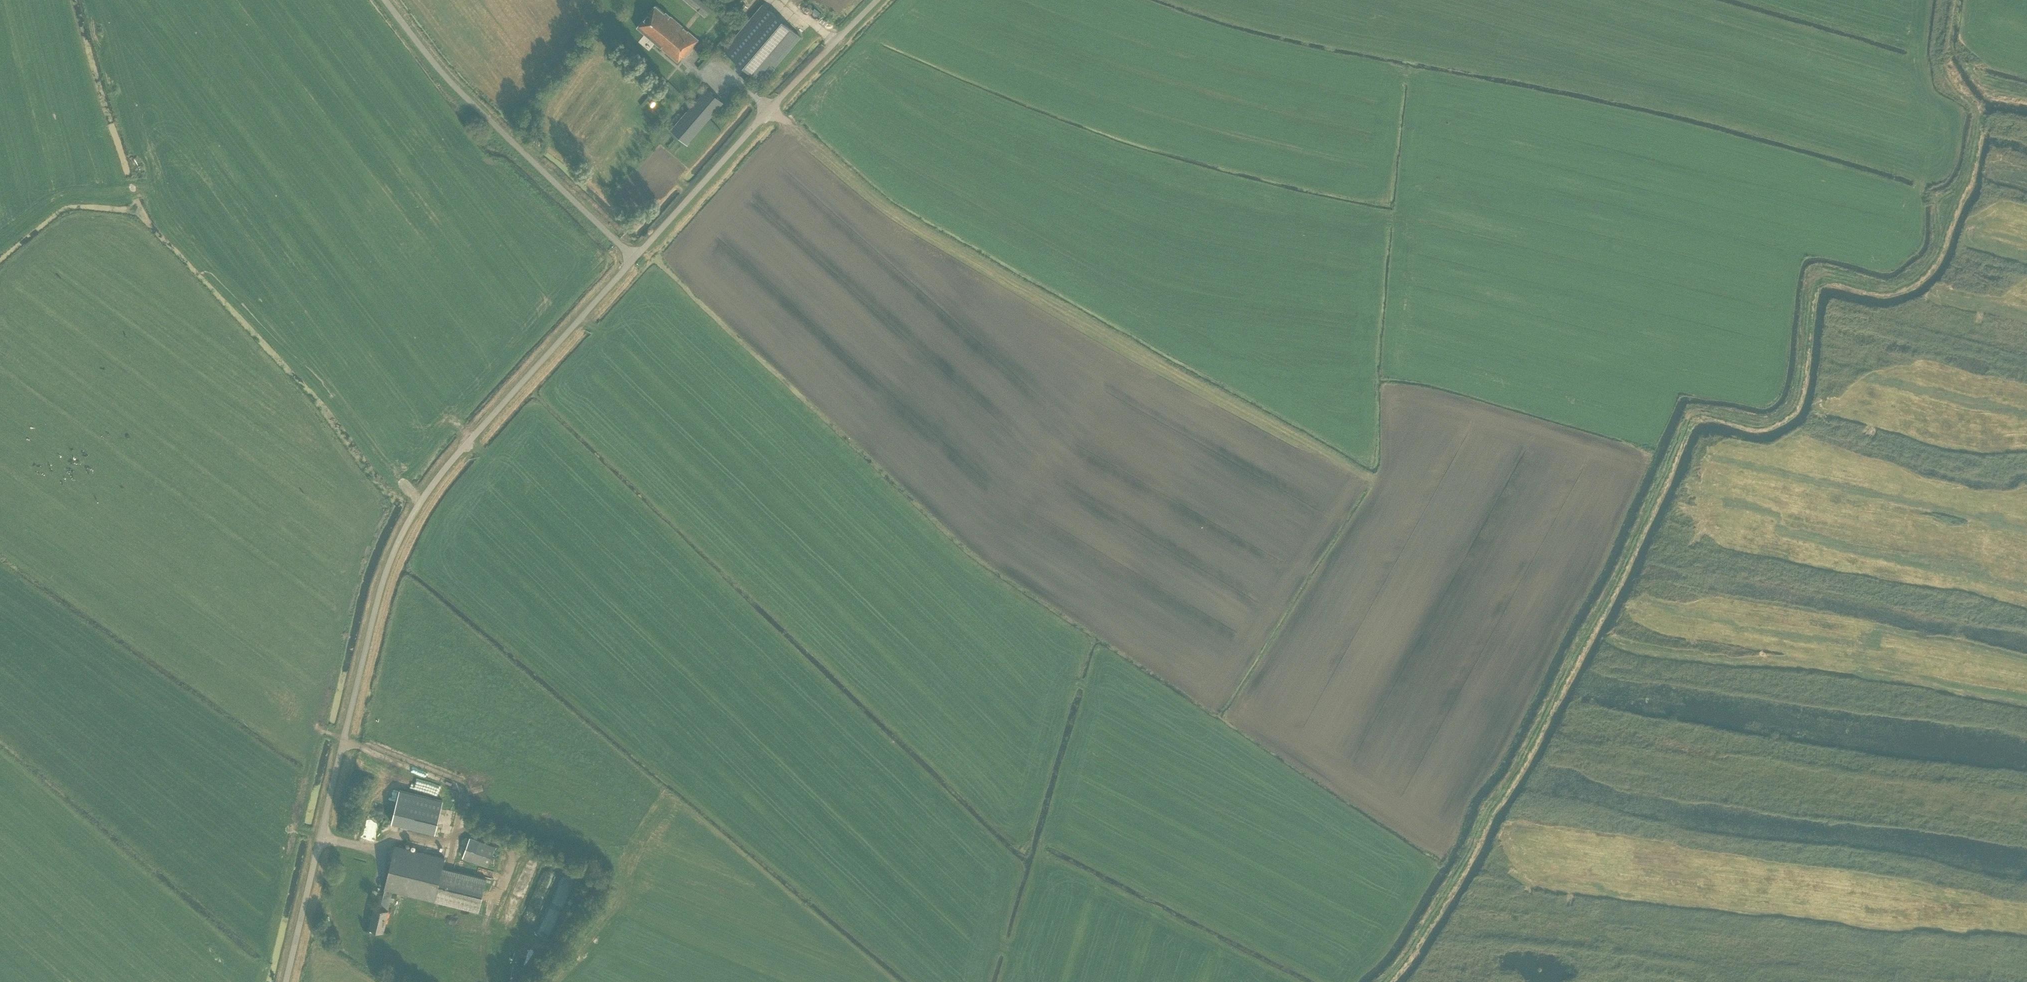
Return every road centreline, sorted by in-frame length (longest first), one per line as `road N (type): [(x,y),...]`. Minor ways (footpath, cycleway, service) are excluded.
road 1 (unclassified): [(286,981),(378,598),(418,506),(877,0)]

